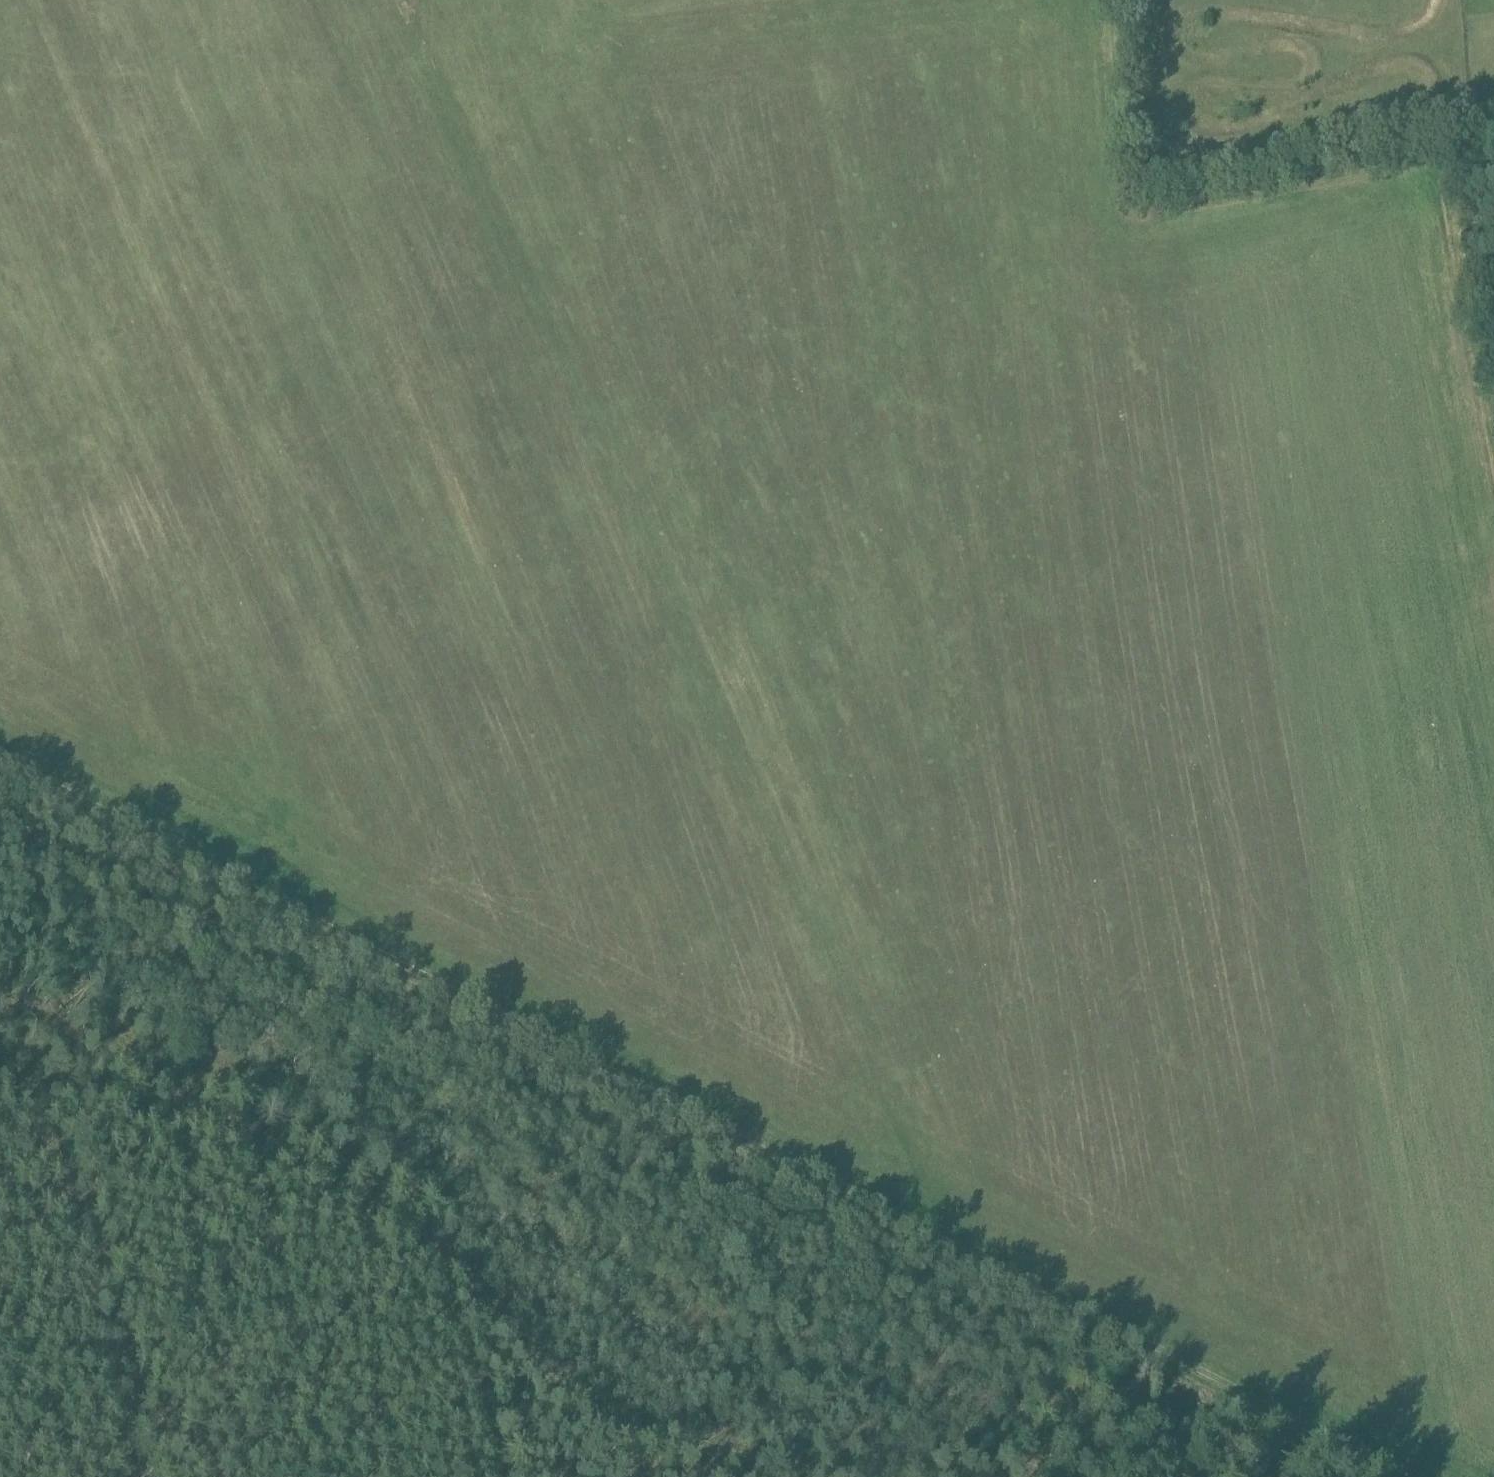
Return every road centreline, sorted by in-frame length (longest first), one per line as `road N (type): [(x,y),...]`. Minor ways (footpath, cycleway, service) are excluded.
road 1 (track): [(0,753),(1382,1476)]
road 2 (track): [(0,1077),(88,1088),(228,1136),(438,1246),(604,1415),(674,1441),(845,1465),(852,1476)]

